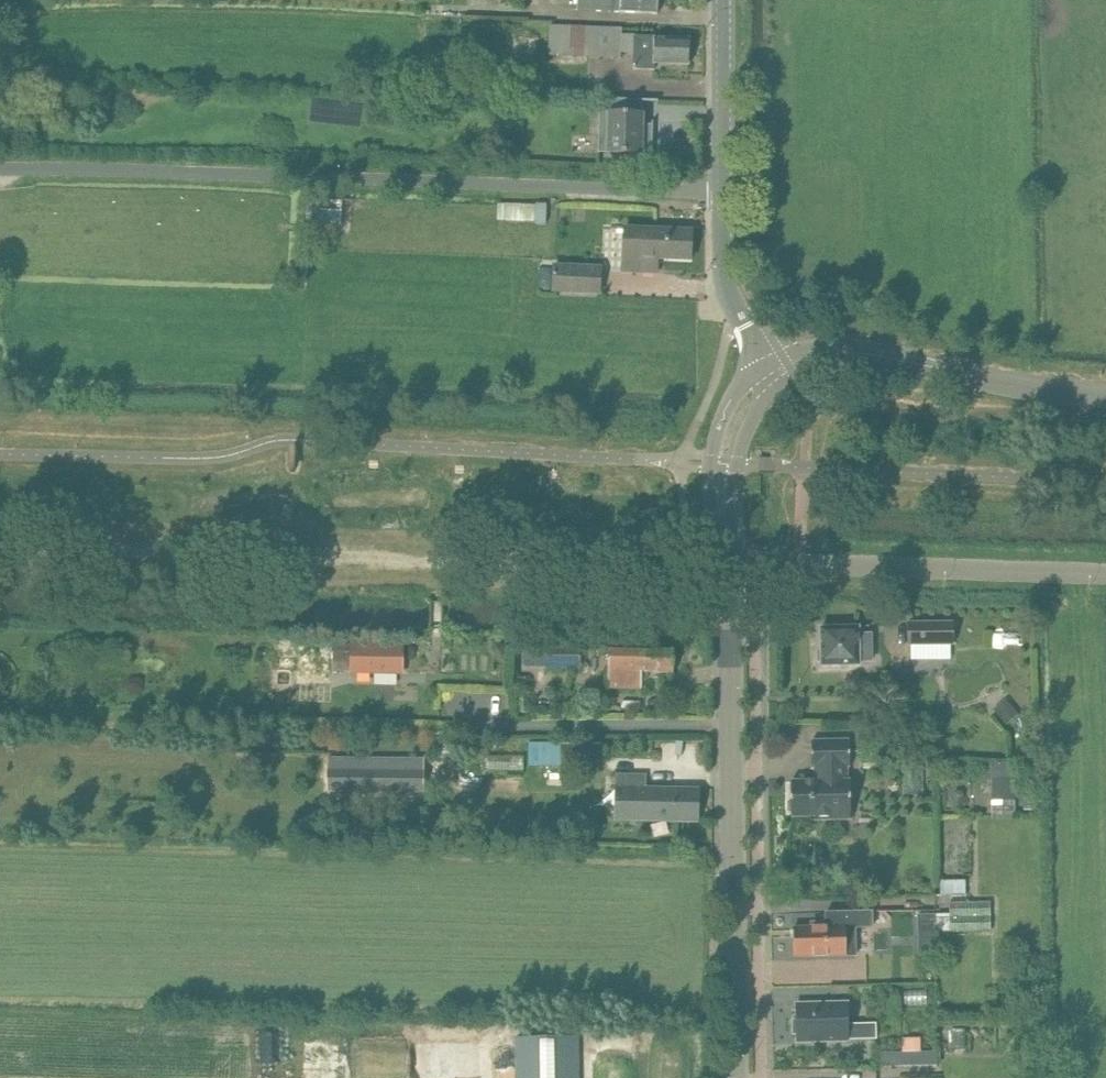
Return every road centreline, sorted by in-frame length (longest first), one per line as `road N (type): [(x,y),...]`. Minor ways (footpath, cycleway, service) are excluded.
road 1 (track): [(0,554),(692,564),(728,577)]
road 2 (unclassified): [(725,190),(0,167)]
road 3 (tertiary): [(734,1077),(728,577)]
road 4 (unclassified): [(728,577),(799,563),(1105,573)]
road 5 (tertiary): [(1105,390),(1038,386),(872,353),(827,352),(773,371)]
road 6 (tertiary): [(728,577),(723,463),(738,408),(773,371)]
road 7 (tertiary): [(773,371),(729,287),(725,190)]
road 8 (tertiary): [(725,190),(725,0)]

